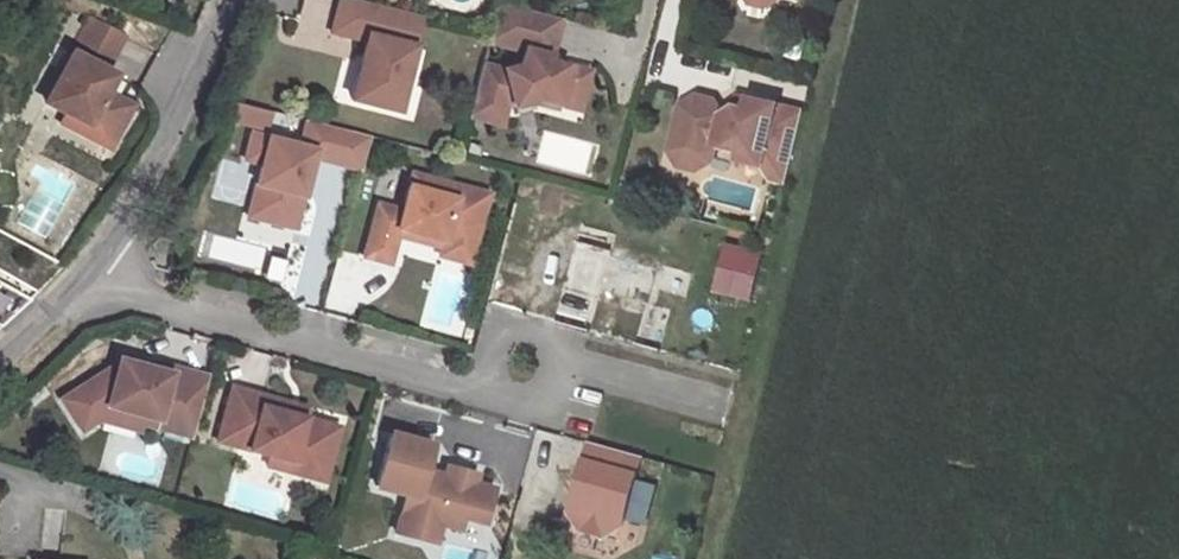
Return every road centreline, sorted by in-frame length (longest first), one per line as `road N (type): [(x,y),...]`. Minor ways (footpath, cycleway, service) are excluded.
road 1 (residential): [(723,402),(559,357),(482,395),(73,278)]
road 2 (residential): [(73,278),(95,257),(162,143),(224,0)]

